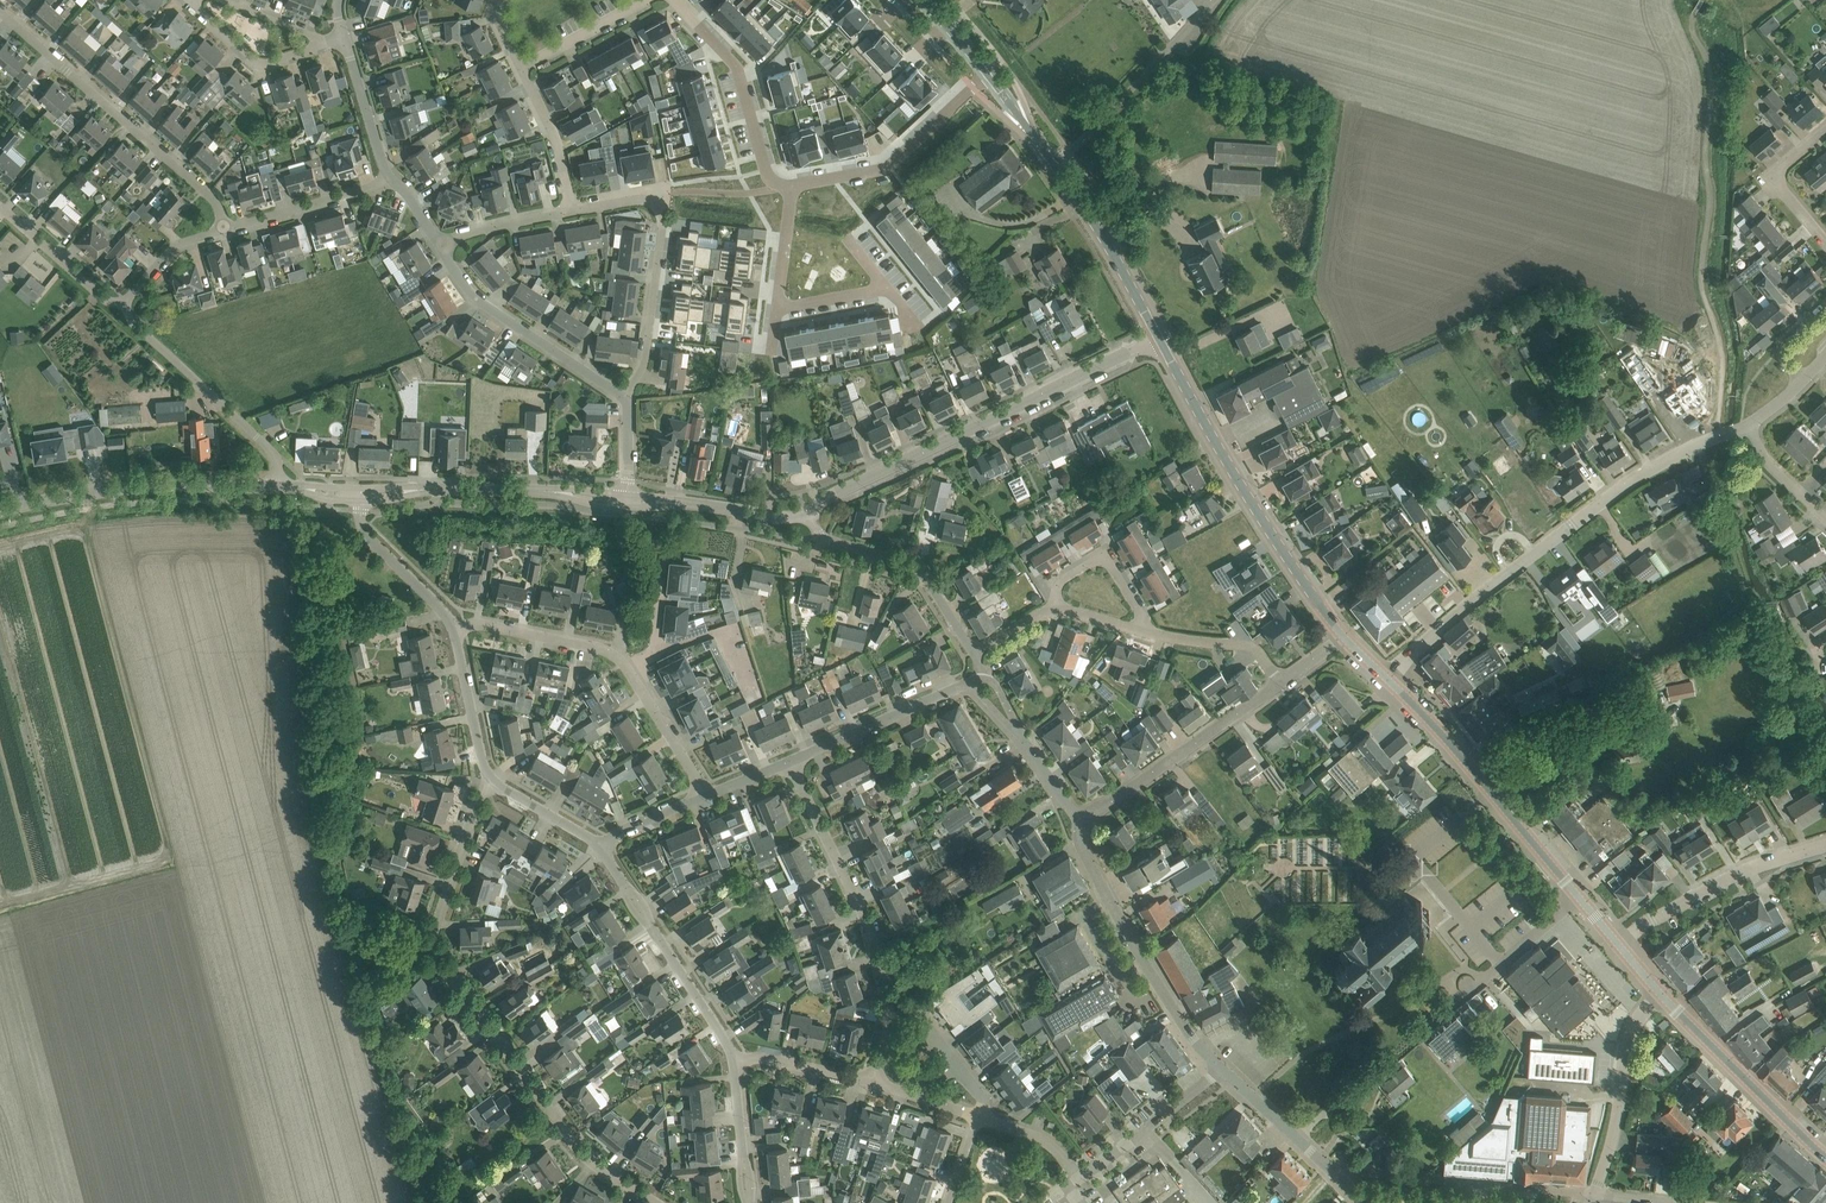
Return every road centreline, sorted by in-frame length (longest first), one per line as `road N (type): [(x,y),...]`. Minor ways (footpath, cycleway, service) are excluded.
road 1 (residential): [(652,1202),(576,1145),(440,959),(436,927),(478,801),(493,780)]
road 2 (unclassified): [(1385,677),(1629,479),(1751,424)]
road 3 (secondary): [(1344,633),(1269,530),(1158,337)]
road 4 (residential): [(875,1081),(889,988),(791,759)]
road 5 (secondary): [(1158,337),(1100,233),(987,73)]
road 6 (residential): [(226,229),(201,189),(0,14)]
road 7 (residential): [(1227,1074),(1201,1049),(1079,842),(1080,820)]
road 8 (secondary): [(1577,896),(1385,677)]
road 9 (residential): [(572,209),(640,201),(664,224),(647,365),(626,398)]
road 10 (tertiary): [(278,488),(149,486),(0,511)]
road 11 (tertiary): [(909,459),(1158,337)]
road 12 (tertiary): [(629,500),(485,489),(363,493)]
road 13 (residential): [(733,1063),(600,849)]
road 14 (residential): [(626,398),(481,304),(460,280),(443,241)]
road 15 (residential): [(278,488),(275,455),(120,310)]
road 16 (residential): [(1080,820),(1277,682)]
road 17 (residential): [(791,186),(885,168),(987,73)]
road 18 (residential): [(1619,947),(1708,886),(1825,845)]
road 19 (secondary): [(1825,1154),(1660,993)]
road 20 (residential): [(973,652),(925,578),(820,535),(806,513)]
road 21 (residential): [(678,0),(737,68),(767,172),(791,186)]
road 22 (unclassified): [(1590,1194),(1612,1138),(1629,1037),(1660,993)]
road 23 (residential): [(791,759),(971,682)]
road 24 (residential): [(628,671),(597,646),(473,625),(453,630)]
road 25 (residential): [(1078,1181),(1227,1074)]
road 26 (tertiary): [(806,513),(777,517),(629,500)]
road 27 (residential): [(453,630),(363,526),(363,493)]
road 28 (residential): [(226,229),(389,180)]
road 29 (residential): [(1277,682),(1256,648),(1128,626)]
road 30 (residential): [(329,41),(273,65),(253,62),(194,0)]
road 31 (residential): [(120,310),(0,206)]
road 32 (residential): [(493,780),(453,630)]
road 33 (residential): [(1128,626),(1133,603),(1103,555),(1062,578),(1055,604)]
road 34 (residential): [(572,209),(520,68)]
road 35 (residential): [(1825,236),(1778,174),(1825,123)]
road 36 (residential): [(702,796),(628,671)]
road 37 (residential): [(875,1081),(760,1057),(733,1063)]
road 38 (residential): [(753,1202),(733,1063)]
road 39 (residential): [(389,180),(347,46)]
road 40 (residential): [(640,0),(520,68)]
road 41 (residential): [(120,310),(180,245),(226,229)]
road 42 (residential): [(628,671),(655,652),(665,549)]
road 43 (residential): [(443,241),(572,209)]
road 44 (residential): [(329,41),(207,0)]
road 45 (residential): [(600,849),(493,780)]
road 46 (residential): [(915,1009),(981,1096),(977,1113)]
road 47 (residential): [(1577,896),(1482,979)]
road 48 (residential): [(1078,1181),(1057,1149),(977,1113)]
road 49 (residential): [(1297,1138),(1390,1058)]
road 50 (residential): [(1825,518),(1780,476),(1751,424)]
road 51 (residential): [(791,186),(776,306)]

